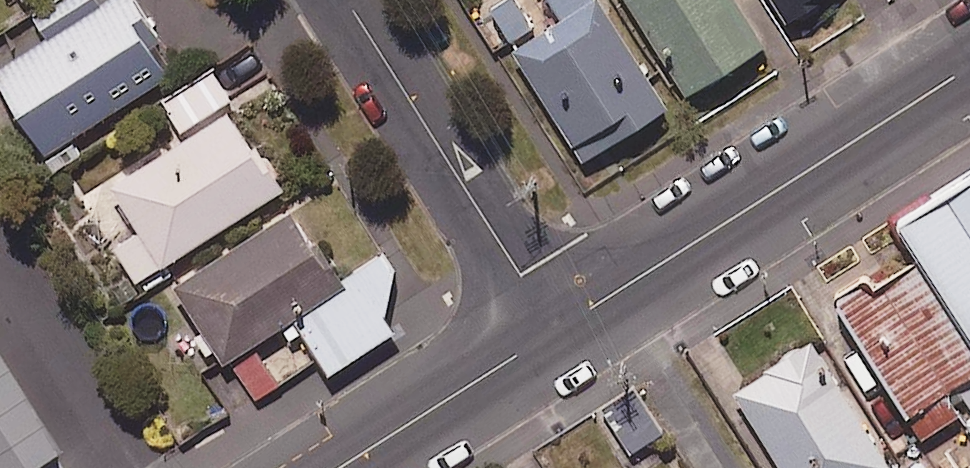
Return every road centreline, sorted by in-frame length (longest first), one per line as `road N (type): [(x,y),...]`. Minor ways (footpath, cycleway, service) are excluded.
road 1 (tertiary): [(969,66),(557,330)]
road 2 (residential): [(347,0),(557,330)]
road 3 (tertiary): [(557,330),(340,467)]

